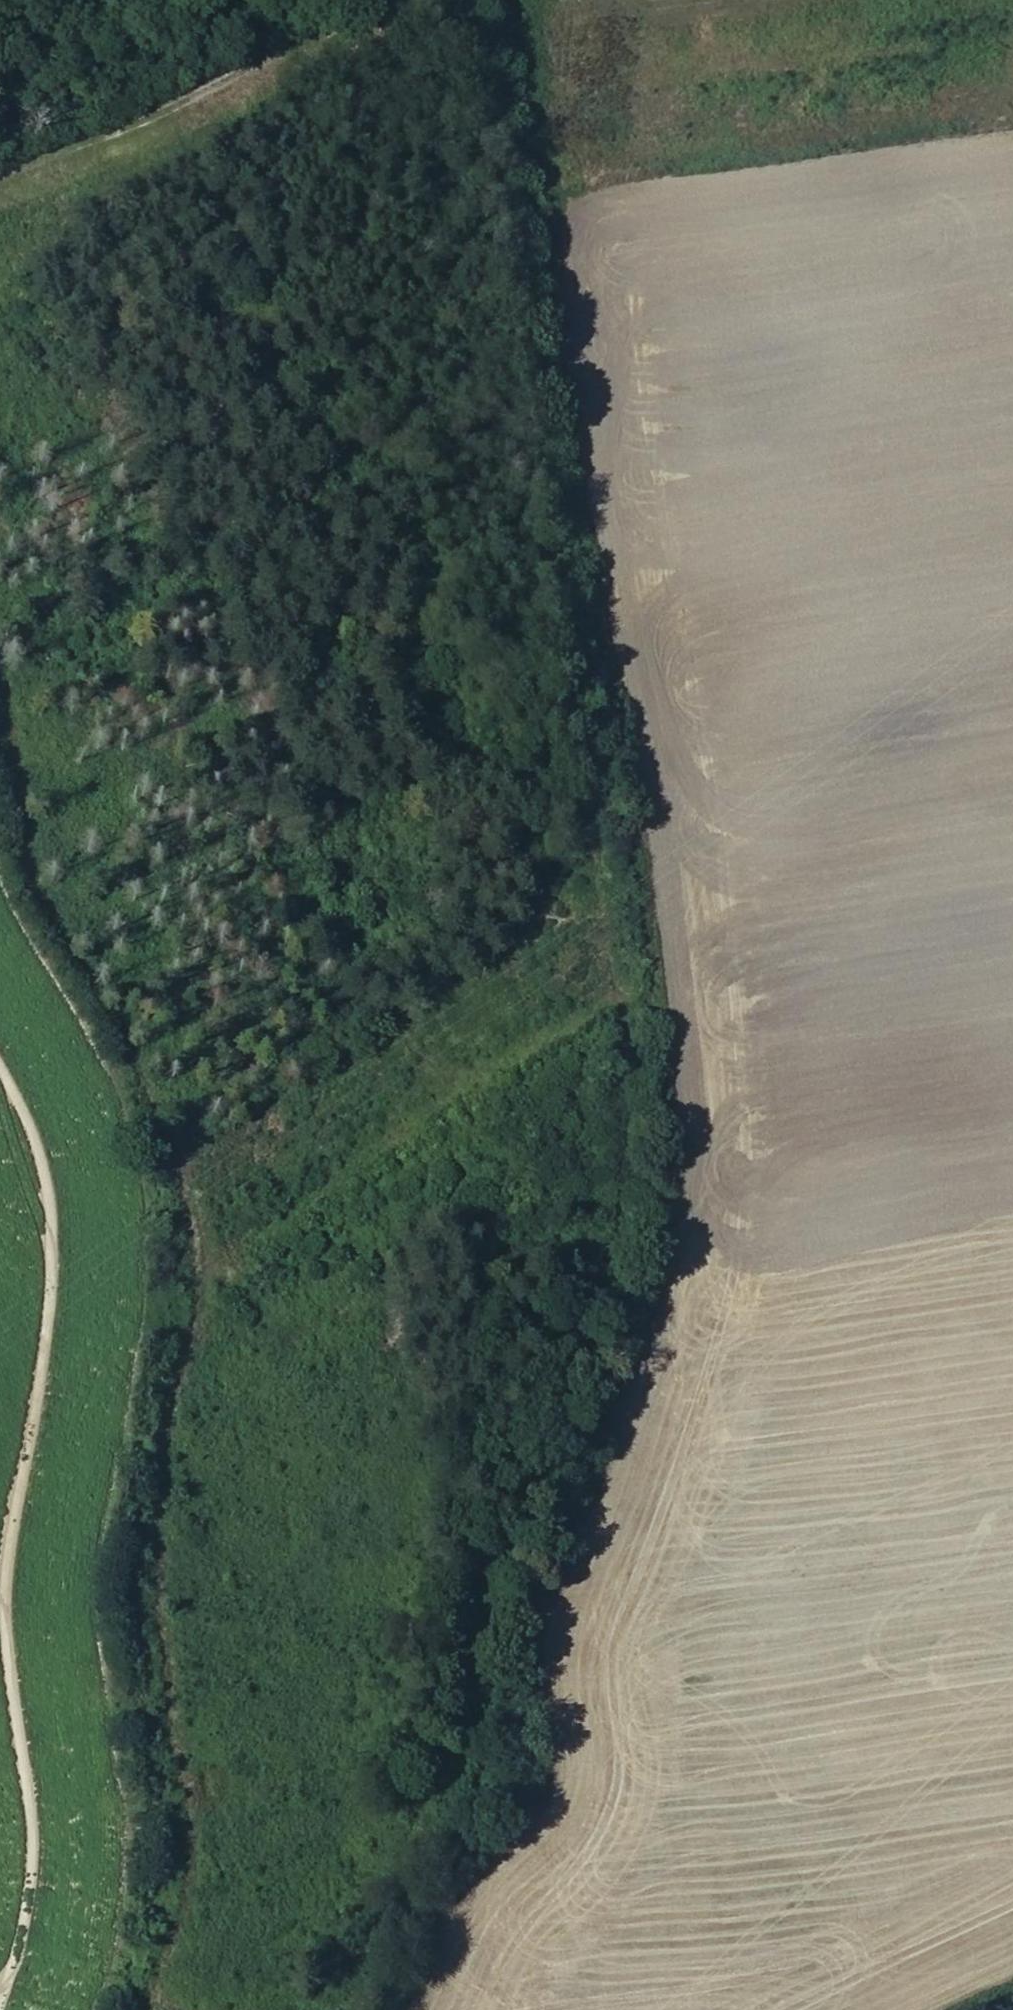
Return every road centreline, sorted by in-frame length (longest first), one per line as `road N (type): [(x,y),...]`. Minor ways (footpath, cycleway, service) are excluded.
road 1 (track): [(380,0),(148,116),(0,176)]

